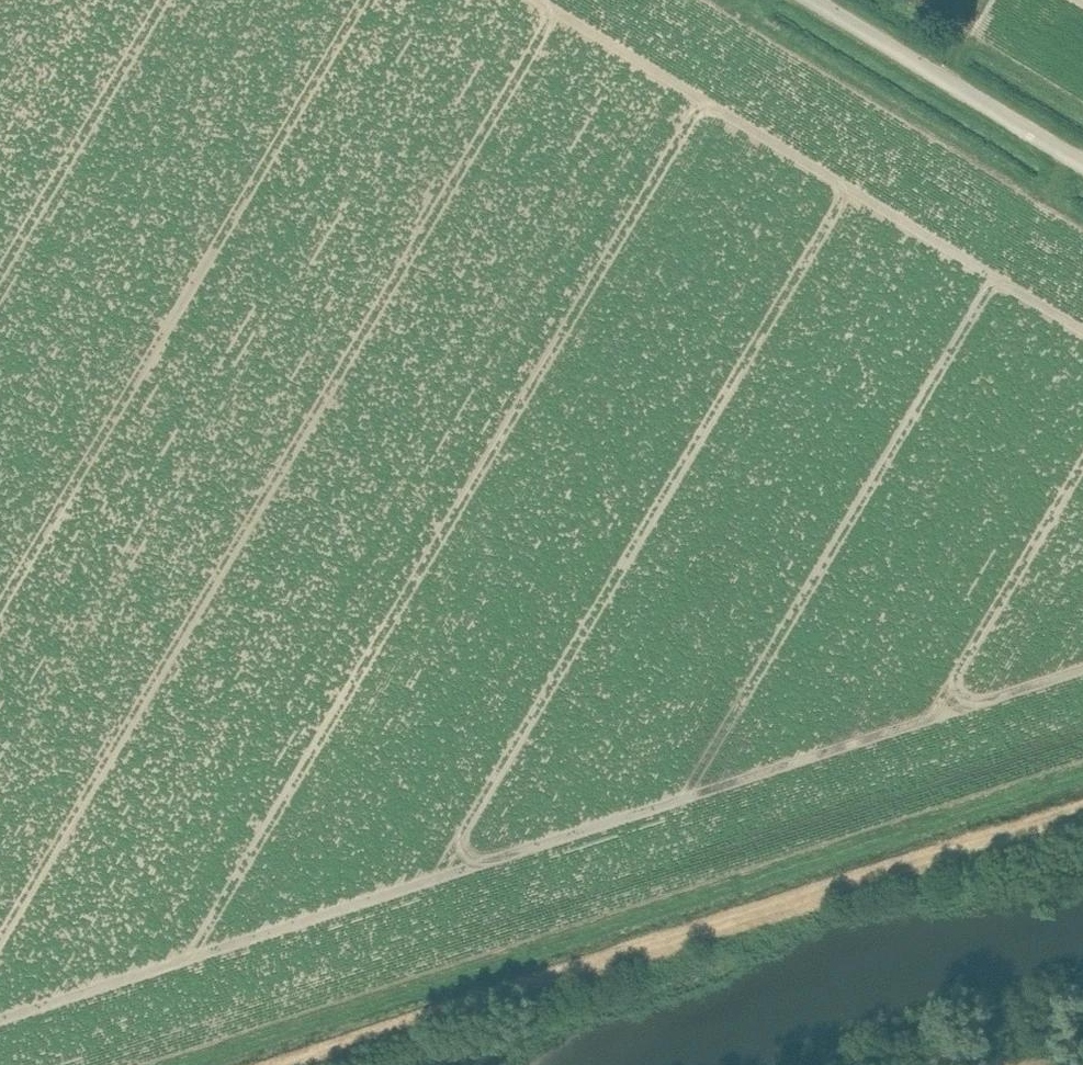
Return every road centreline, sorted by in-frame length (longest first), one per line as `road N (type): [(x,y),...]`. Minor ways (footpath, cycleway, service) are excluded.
road 1 (unclassified): [(1082,159),(823,0)]

